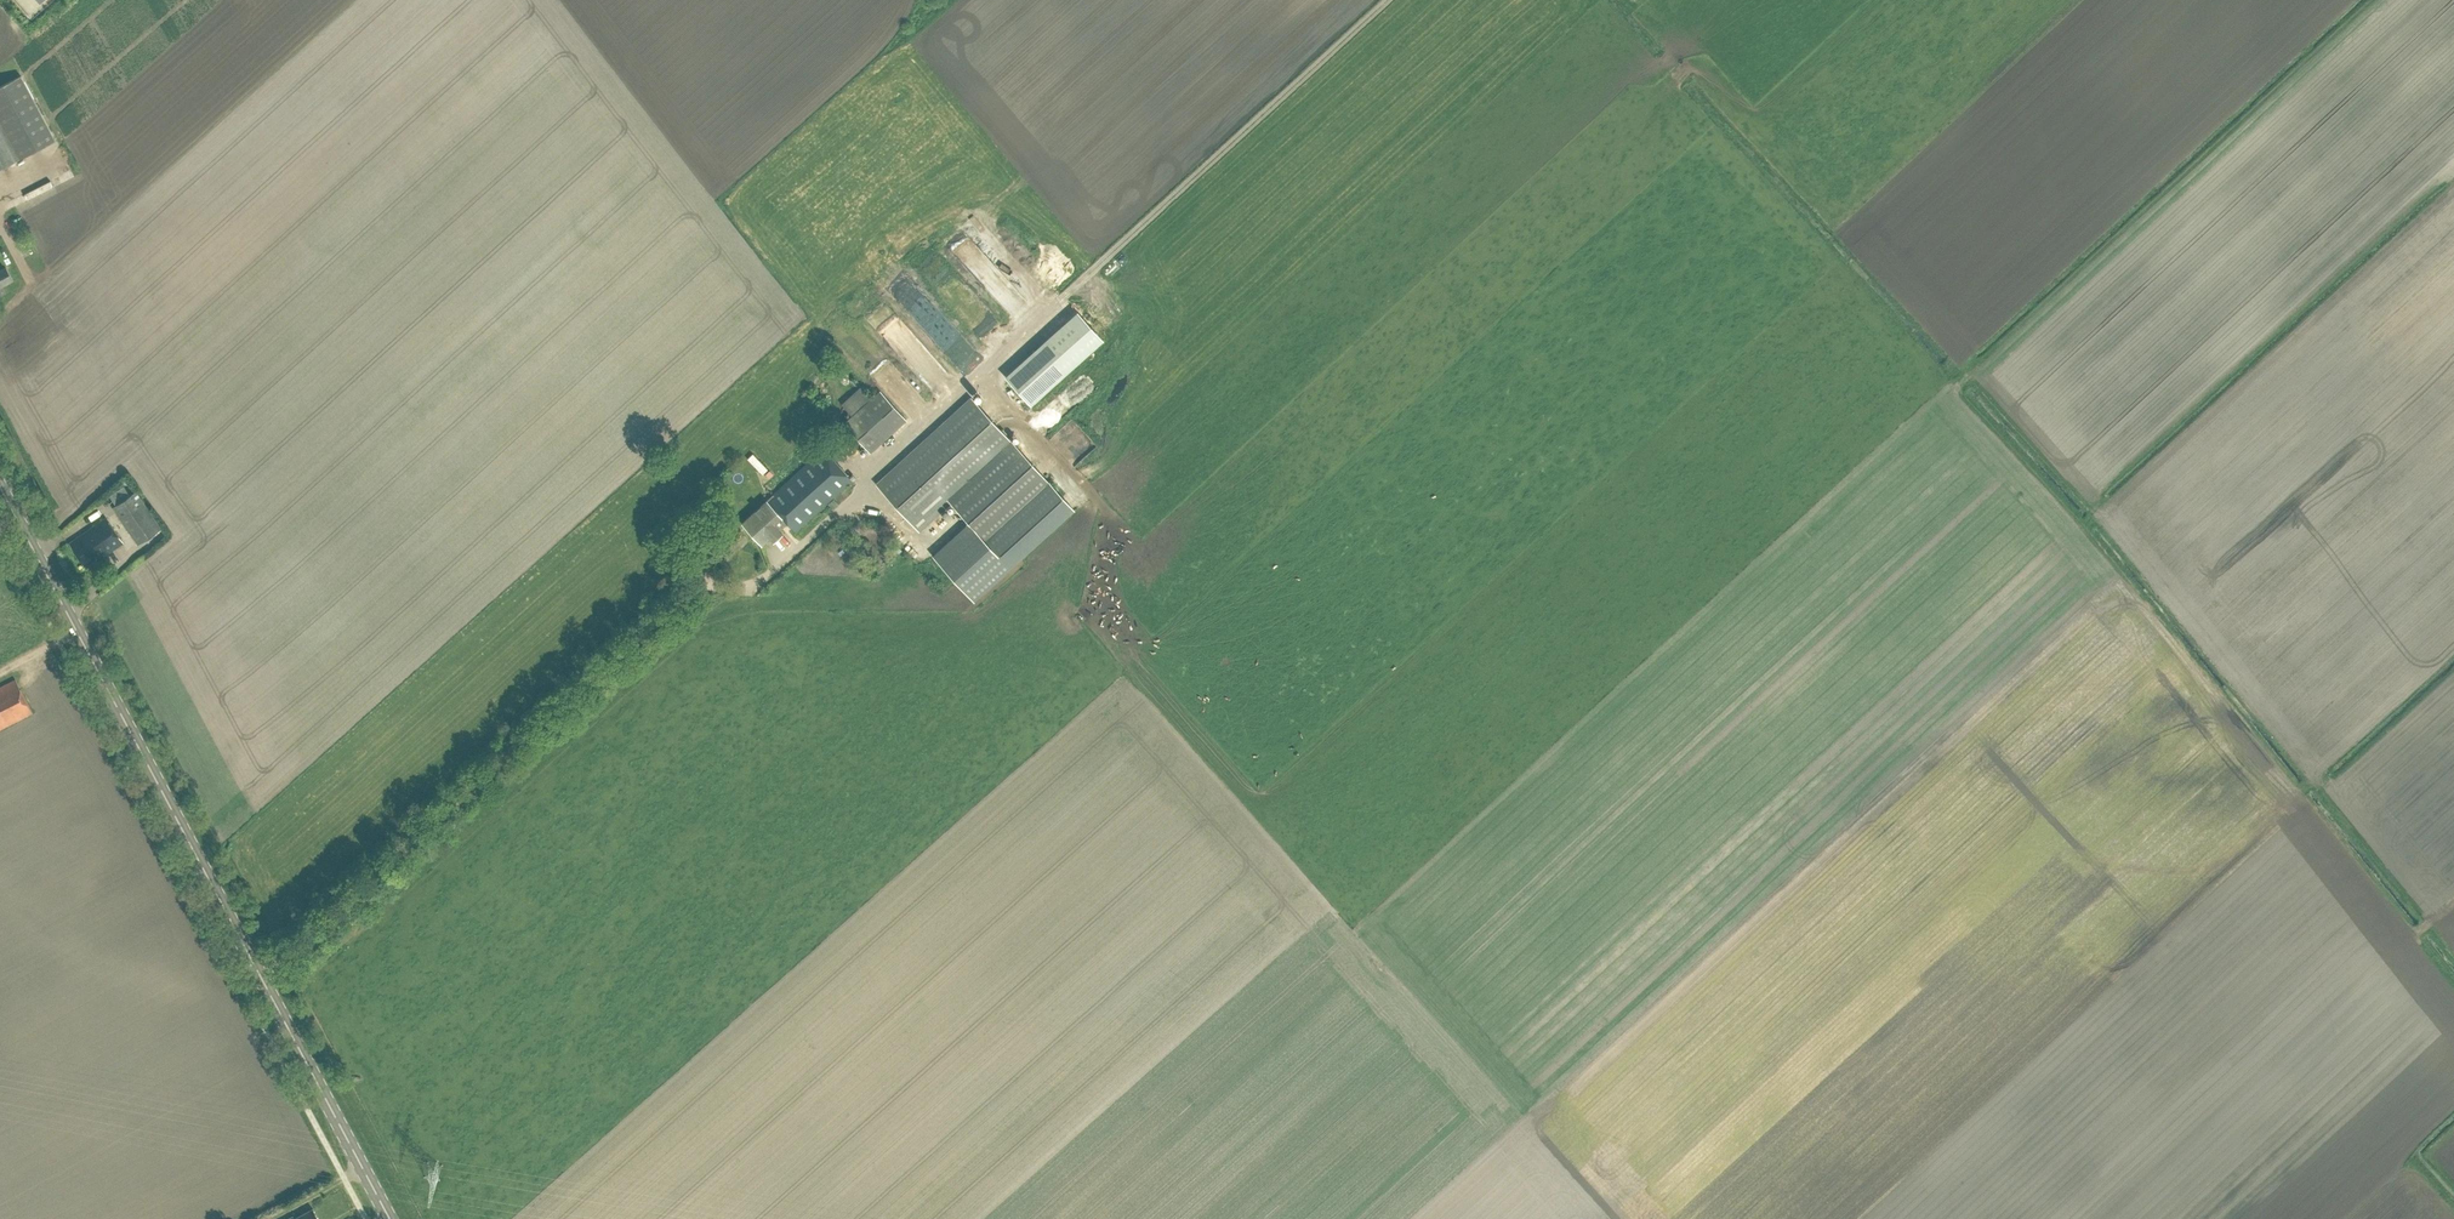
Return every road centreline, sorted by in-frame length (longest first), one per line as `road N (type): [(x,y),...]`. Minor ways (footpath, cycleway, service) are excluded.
road 1 (primary): [(390,1218),(0,486)]
road 2 (track): [(1385,0),(1016,340)]

